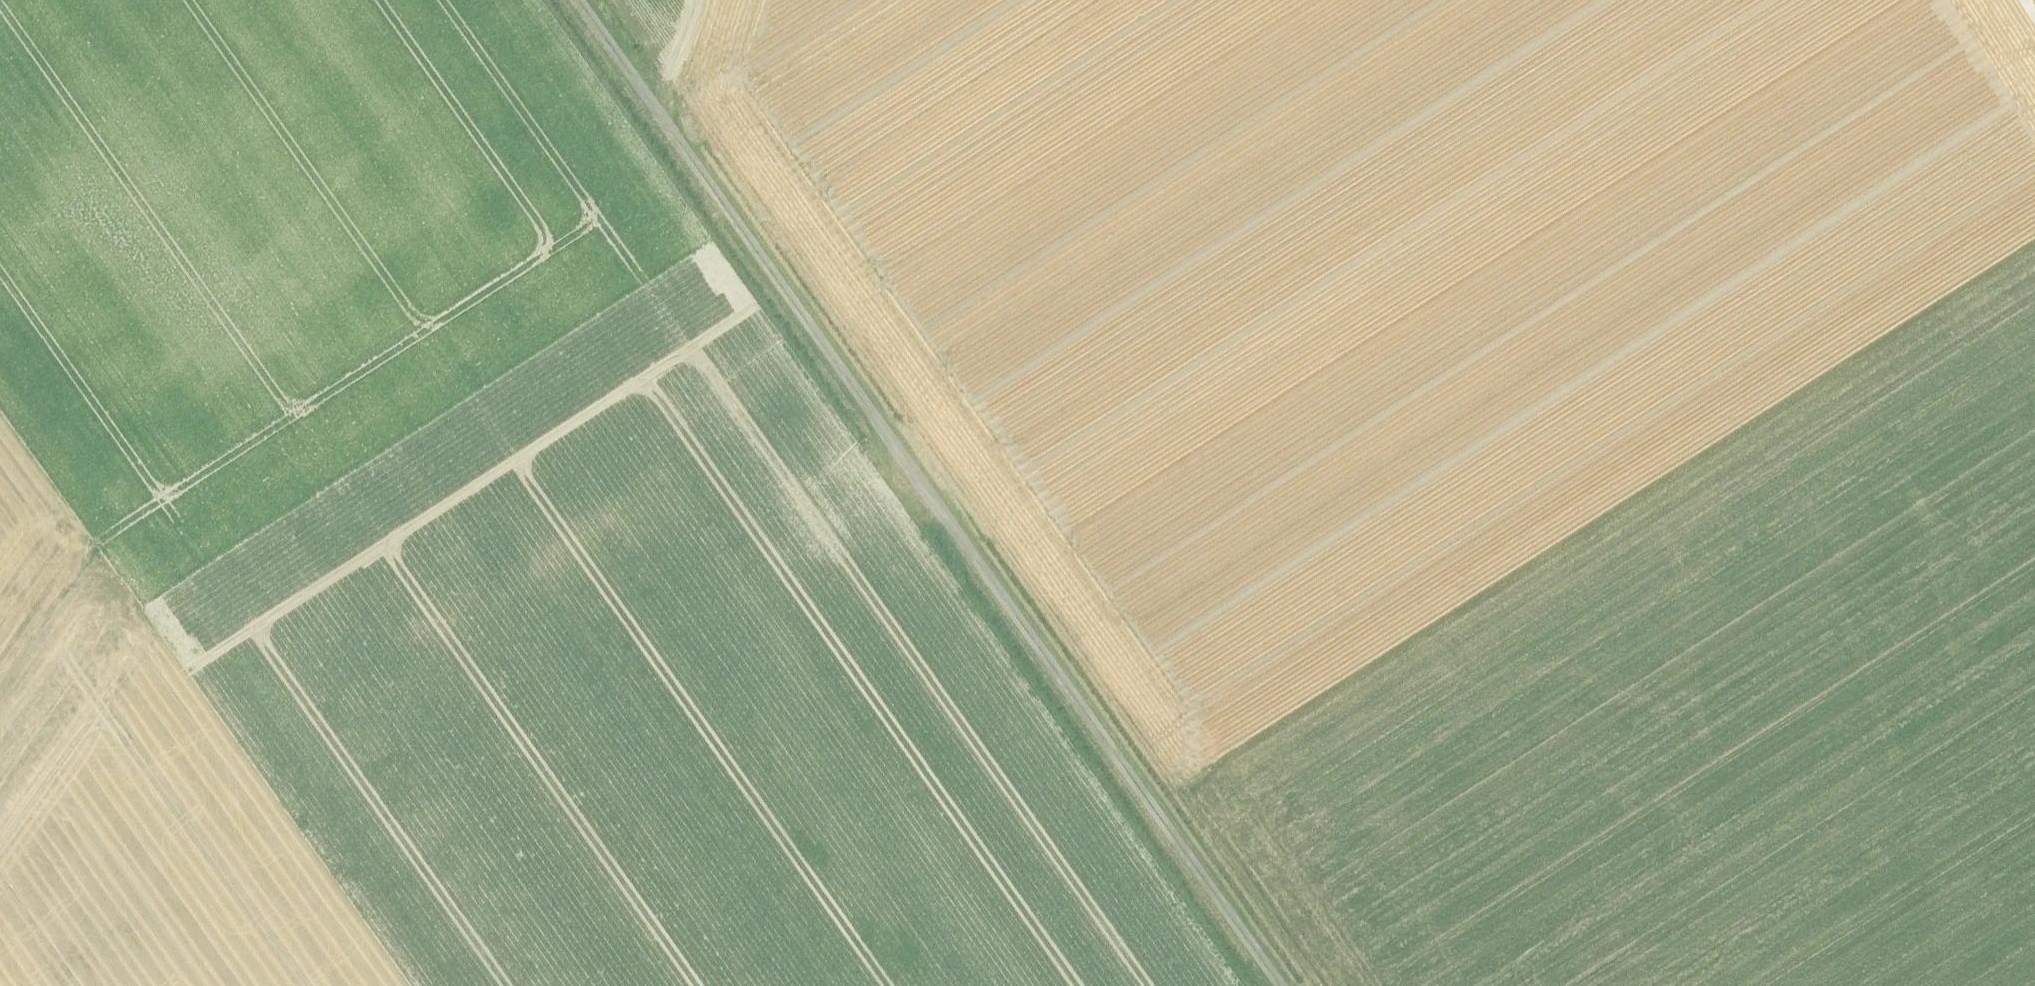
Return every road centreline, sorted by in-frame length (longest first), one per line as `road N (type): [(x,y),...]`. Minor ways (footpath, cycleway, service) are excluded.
road 1 (track): [(579,0),(1284,985)]

